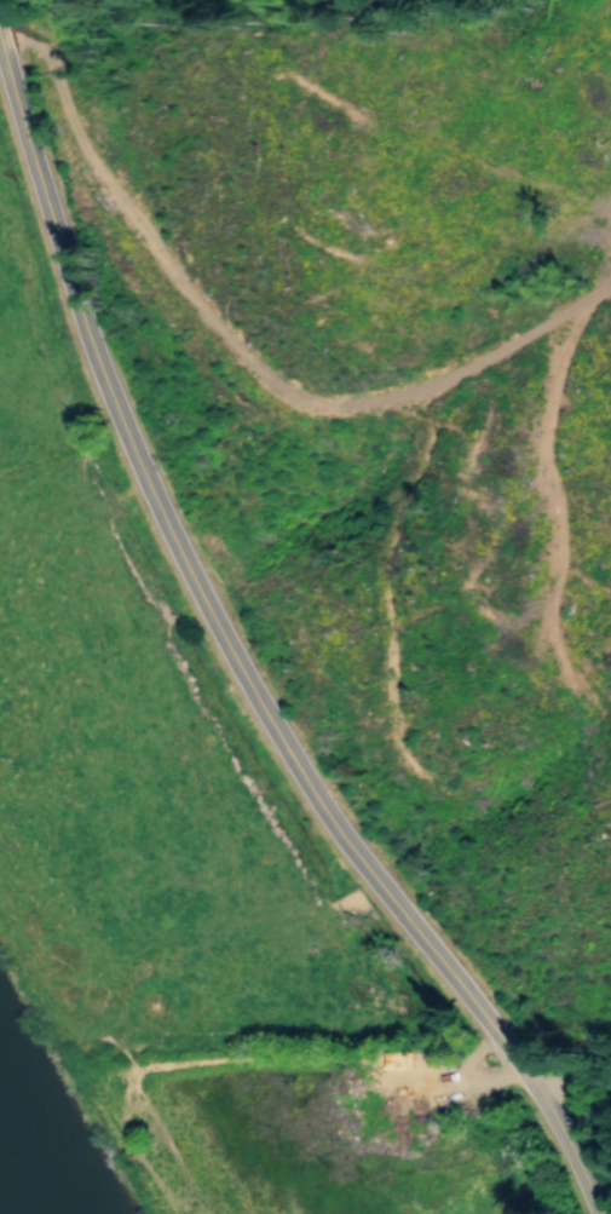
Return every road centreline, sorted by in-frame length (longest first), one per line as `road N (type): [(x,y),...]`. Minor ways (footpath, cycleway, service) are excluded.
road 1 (tertiary): [(610,1183),(422,855),(220,586),(105,326),(0,6)]
road 2 (residential): [(408,834),(413,787),(462,620),(462,547),(544,493),(610,430)]

